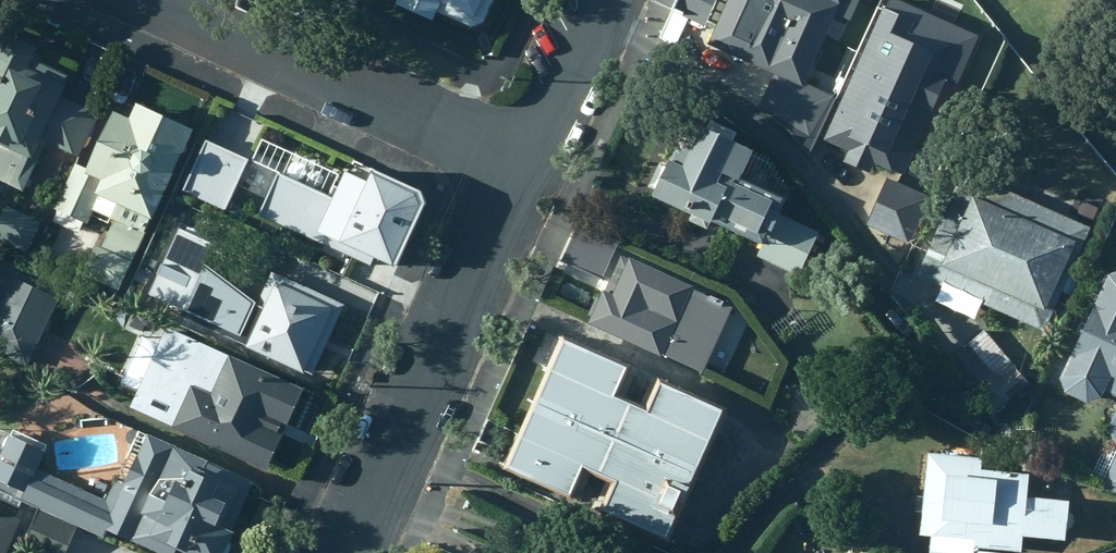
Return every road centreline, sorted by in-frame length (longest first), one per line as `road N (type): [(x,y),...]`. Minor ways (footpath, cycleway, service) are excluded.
road 1 (residential): [(346,552),(525,173)]
road 2 (residential): [(169,0),(525,173)]
road 3 (residential): [(525,173),(607,0)]

